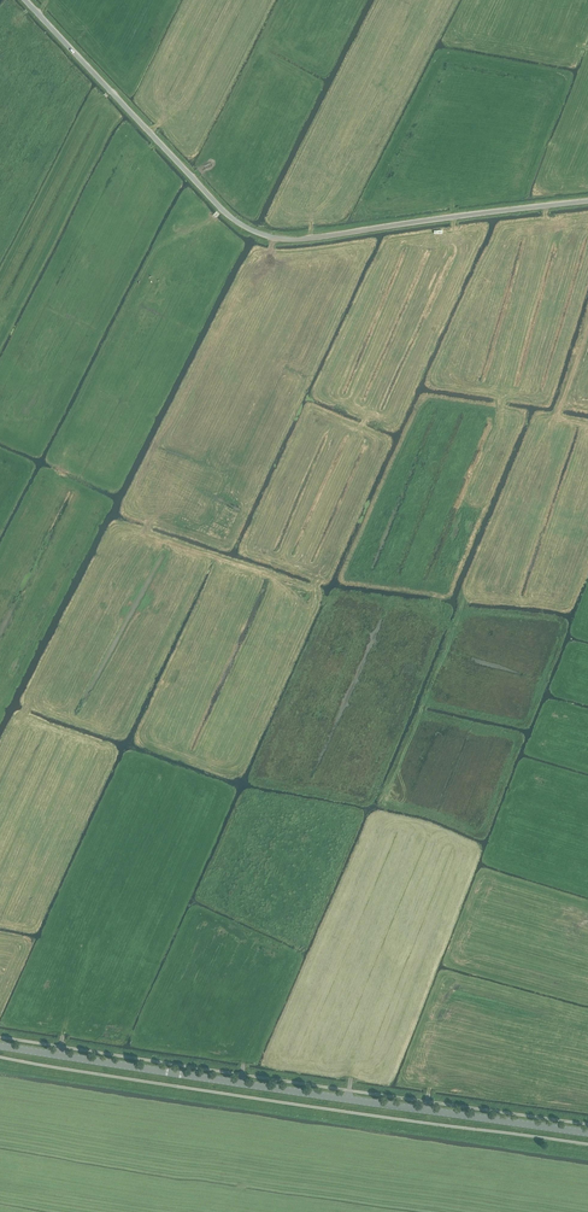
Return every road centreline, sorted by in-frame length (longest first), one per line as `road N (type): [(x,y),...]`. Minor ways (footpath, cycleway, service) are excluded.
road 1 (unclassified): [(587,201),(301,240),(268,236),(217,204),(26,0)]
road 2 (secondary): [(587,1134),(0,1046)]

